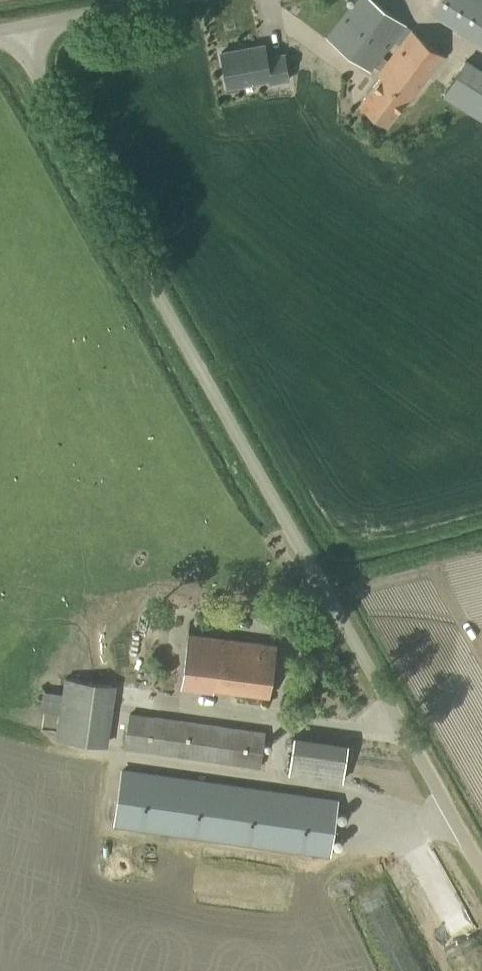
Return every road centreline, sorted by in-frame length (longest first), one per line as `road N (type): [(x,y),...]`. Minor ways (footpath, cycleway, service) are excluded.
road 1 (unclassified): [(481,871),(18,28)]
road 2 (unclassified): [(18,28),(177,0)]

